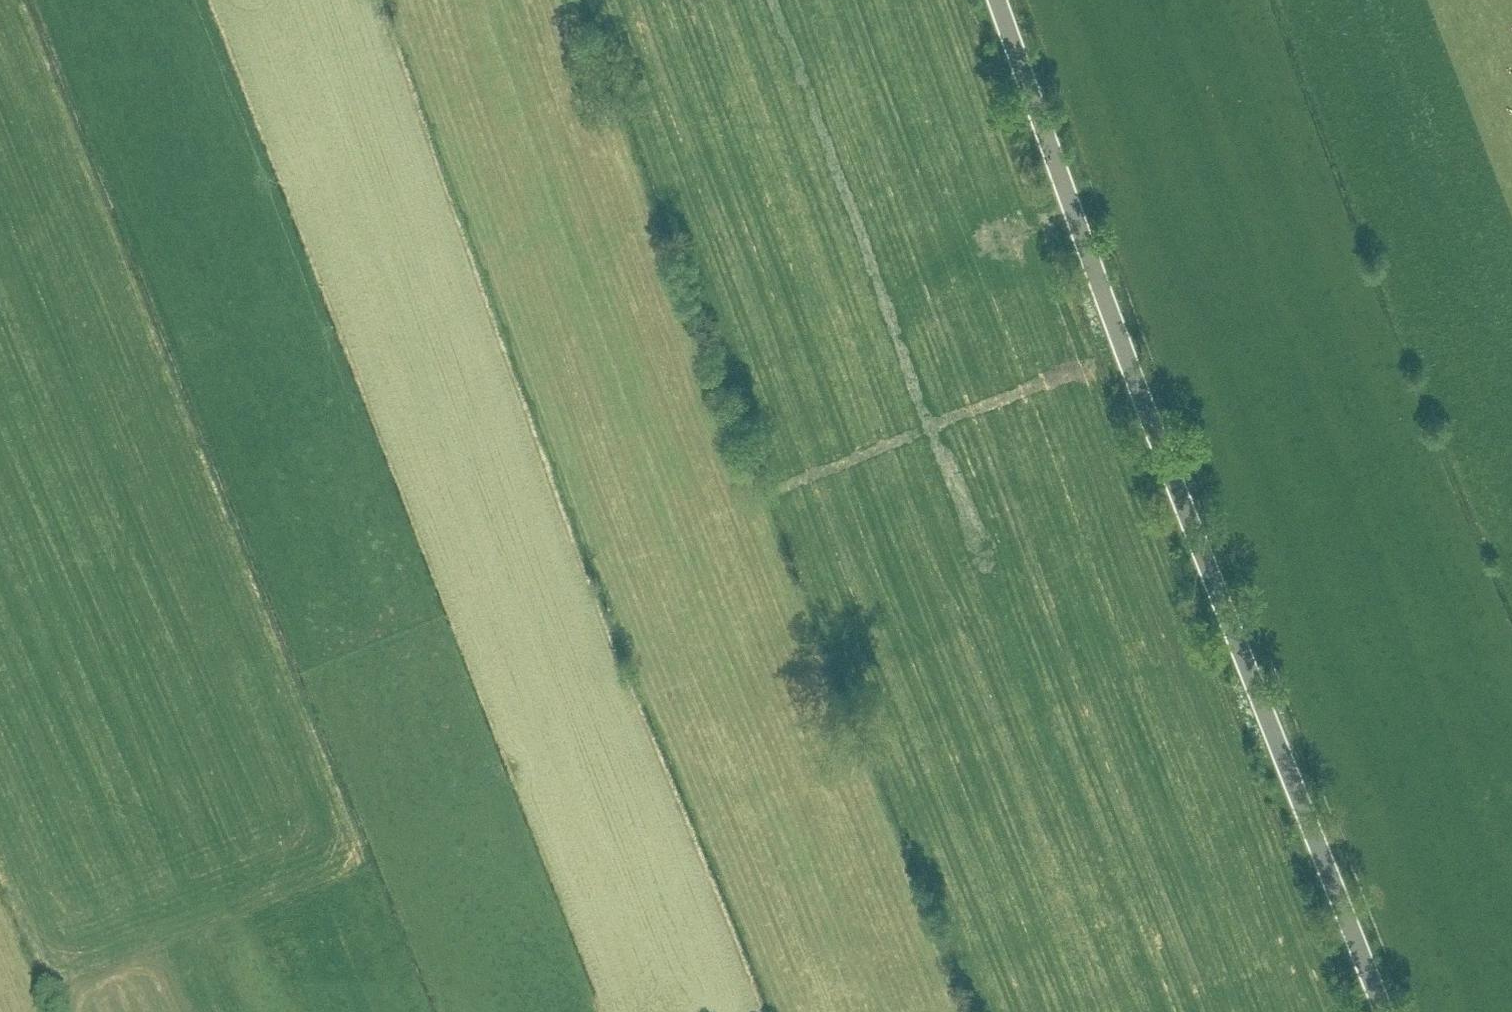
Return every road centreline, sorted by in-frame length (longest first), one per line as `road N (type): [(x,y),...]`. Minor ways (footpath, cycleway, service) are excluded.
road 1 (unclassified): [(1384,1011),(991,0)]

